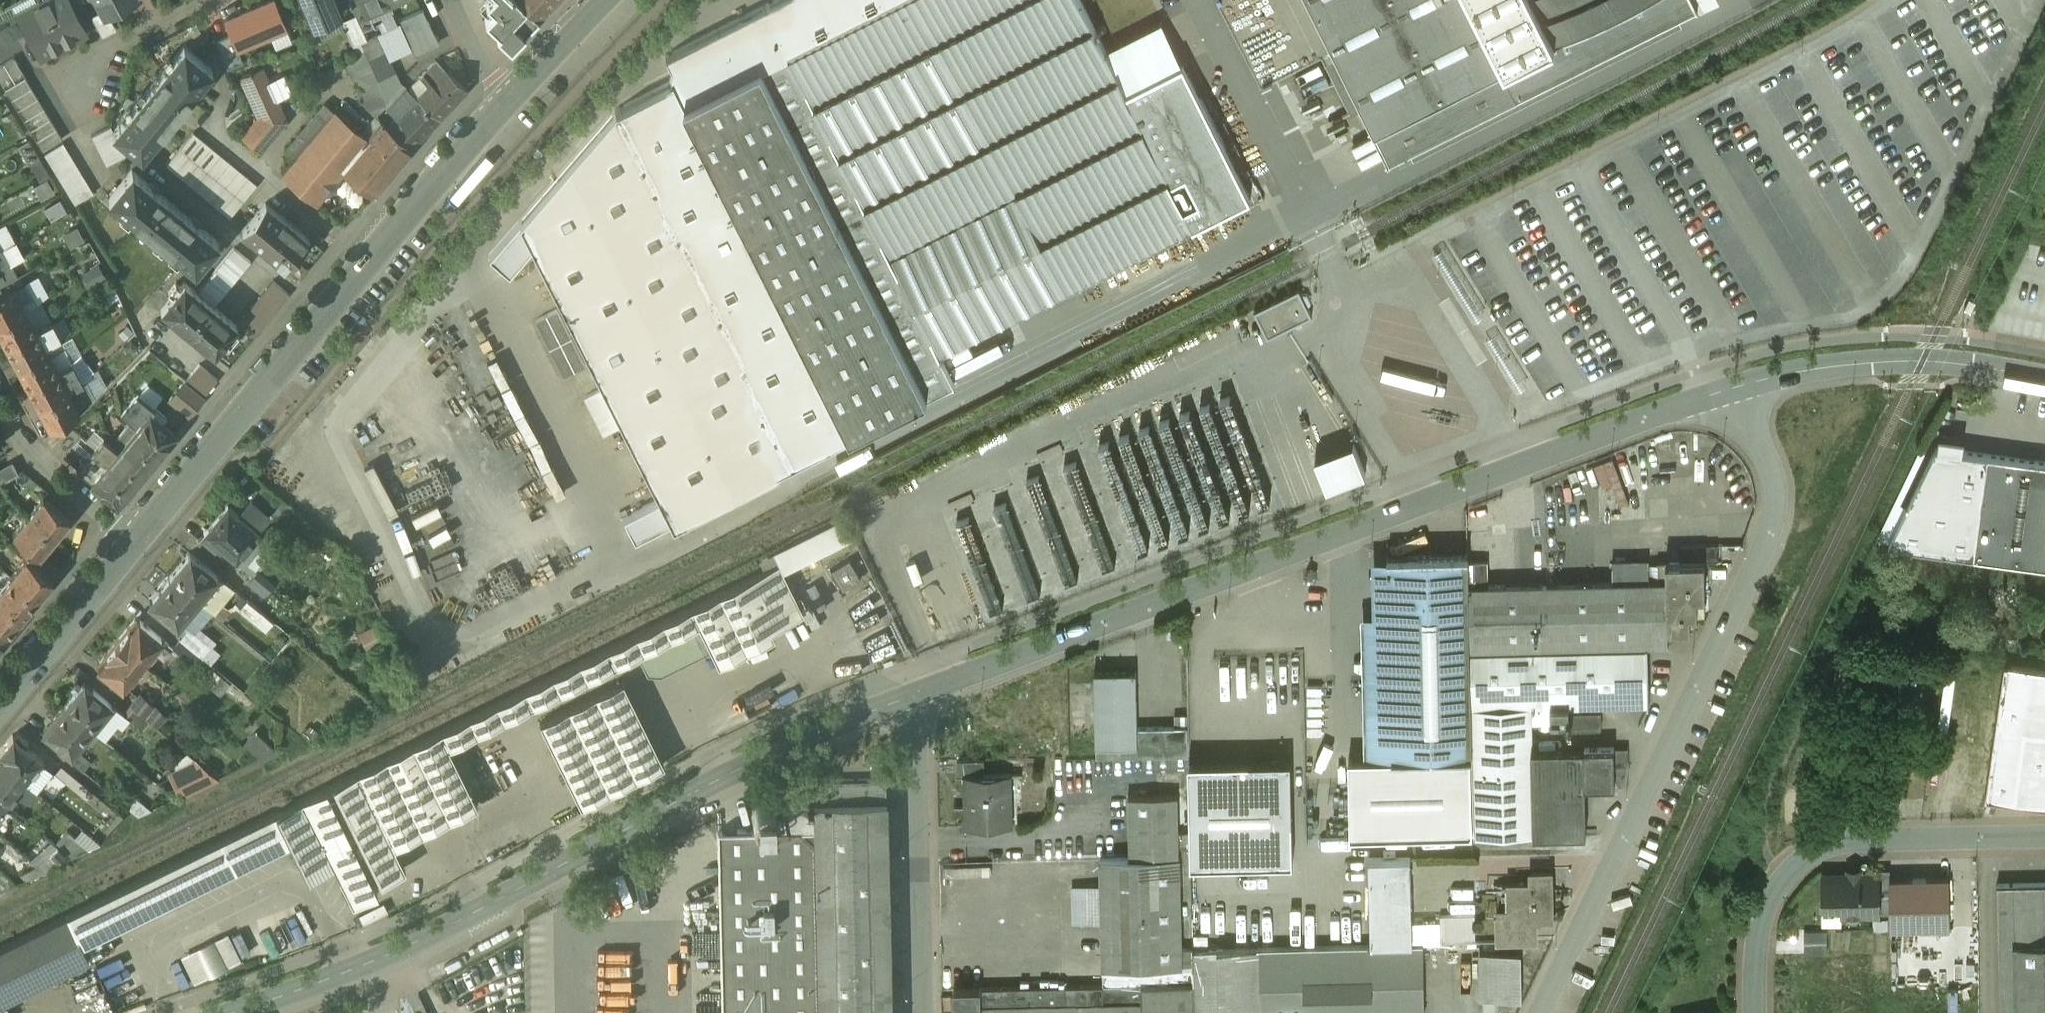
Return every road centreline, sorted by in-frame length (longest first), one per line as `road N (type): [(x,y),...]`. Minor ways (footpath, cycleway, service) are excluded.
road 1 (residential): [(1730,390),(915,696)]
road 2 (residential): [(915,696),(771,754),(414,944),(240,1012)]
road 3 (residential): [(1730,390),(1773,480),(1773,527),(1540,1012)]
road 4 (tertiary): [(136,537),(514,105)]
road 5 (residential): [(1754,1012),(1763,895),(1802,852),(1824,843),(2044,836)]
road 6 (residential): [(2044,379),(1963,364),(1874,363),(1730,390)]
road 7 (residential): [(921,1012),(915,696)]
road 8 (tertiary): [(0,709),(136,537)]
road 9 (residential): [(136,537),(26,441),(0,392)]
road 10 (tertiary): [(514,105),(616,0)]
road 11 (residential): [(454,0),(488,81),(514,105)]

